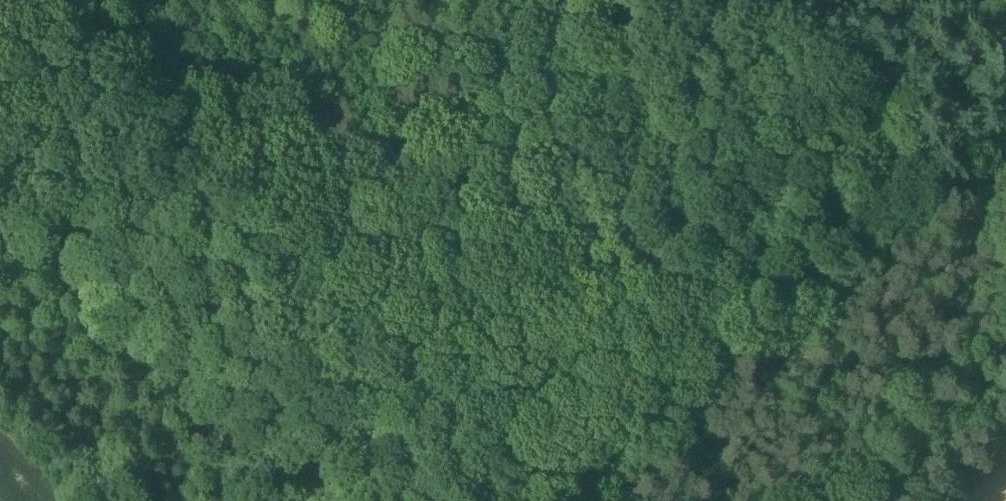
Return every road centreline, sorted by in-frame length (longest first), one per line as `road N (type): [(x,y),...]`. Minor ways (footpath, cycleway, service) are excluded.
road 1 (track): [(228,0),(0,221)]

